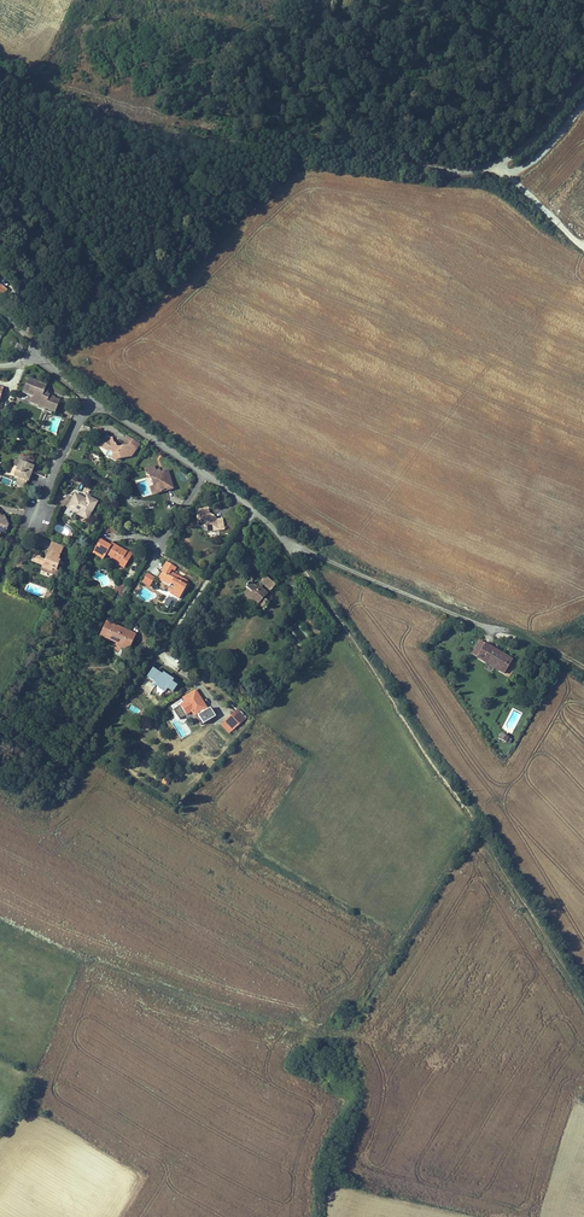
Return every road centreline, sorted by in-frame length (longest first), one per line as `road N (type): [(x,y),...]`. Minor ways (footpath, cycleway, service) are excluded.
road 1 (tertiary): [(583,77),(524,148),(481,167),(443,170),(150,135),(66,109),(0,74)]
road 2 (track): [(284,538),(467,810),(583,1002)]
road 3 (unclassified): [(255,511),(304,550),(507,630)]
road 4 (residential): [(255,511),(164,648),(223,716)]
road 5 (unclassified): [(91,399),(205,475)]
road 6 (residential): [(33,518),(91,399)]

